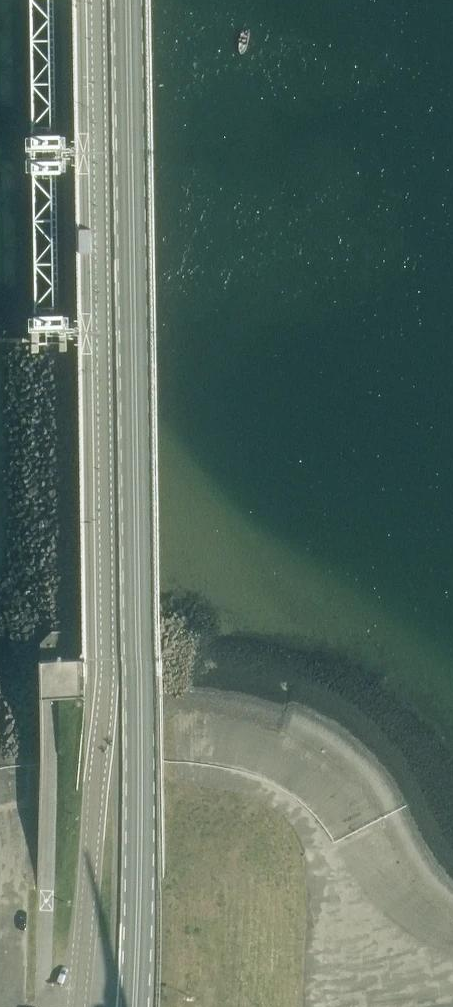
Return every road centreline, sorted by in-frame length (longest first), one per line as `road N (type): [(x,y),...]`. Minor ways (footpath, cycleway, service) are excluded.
road 1 (unclassified): [(74,1006),(103,612),(92,0)]
road 2 (primary): [(134,1006),(143,839),(129,0)]

